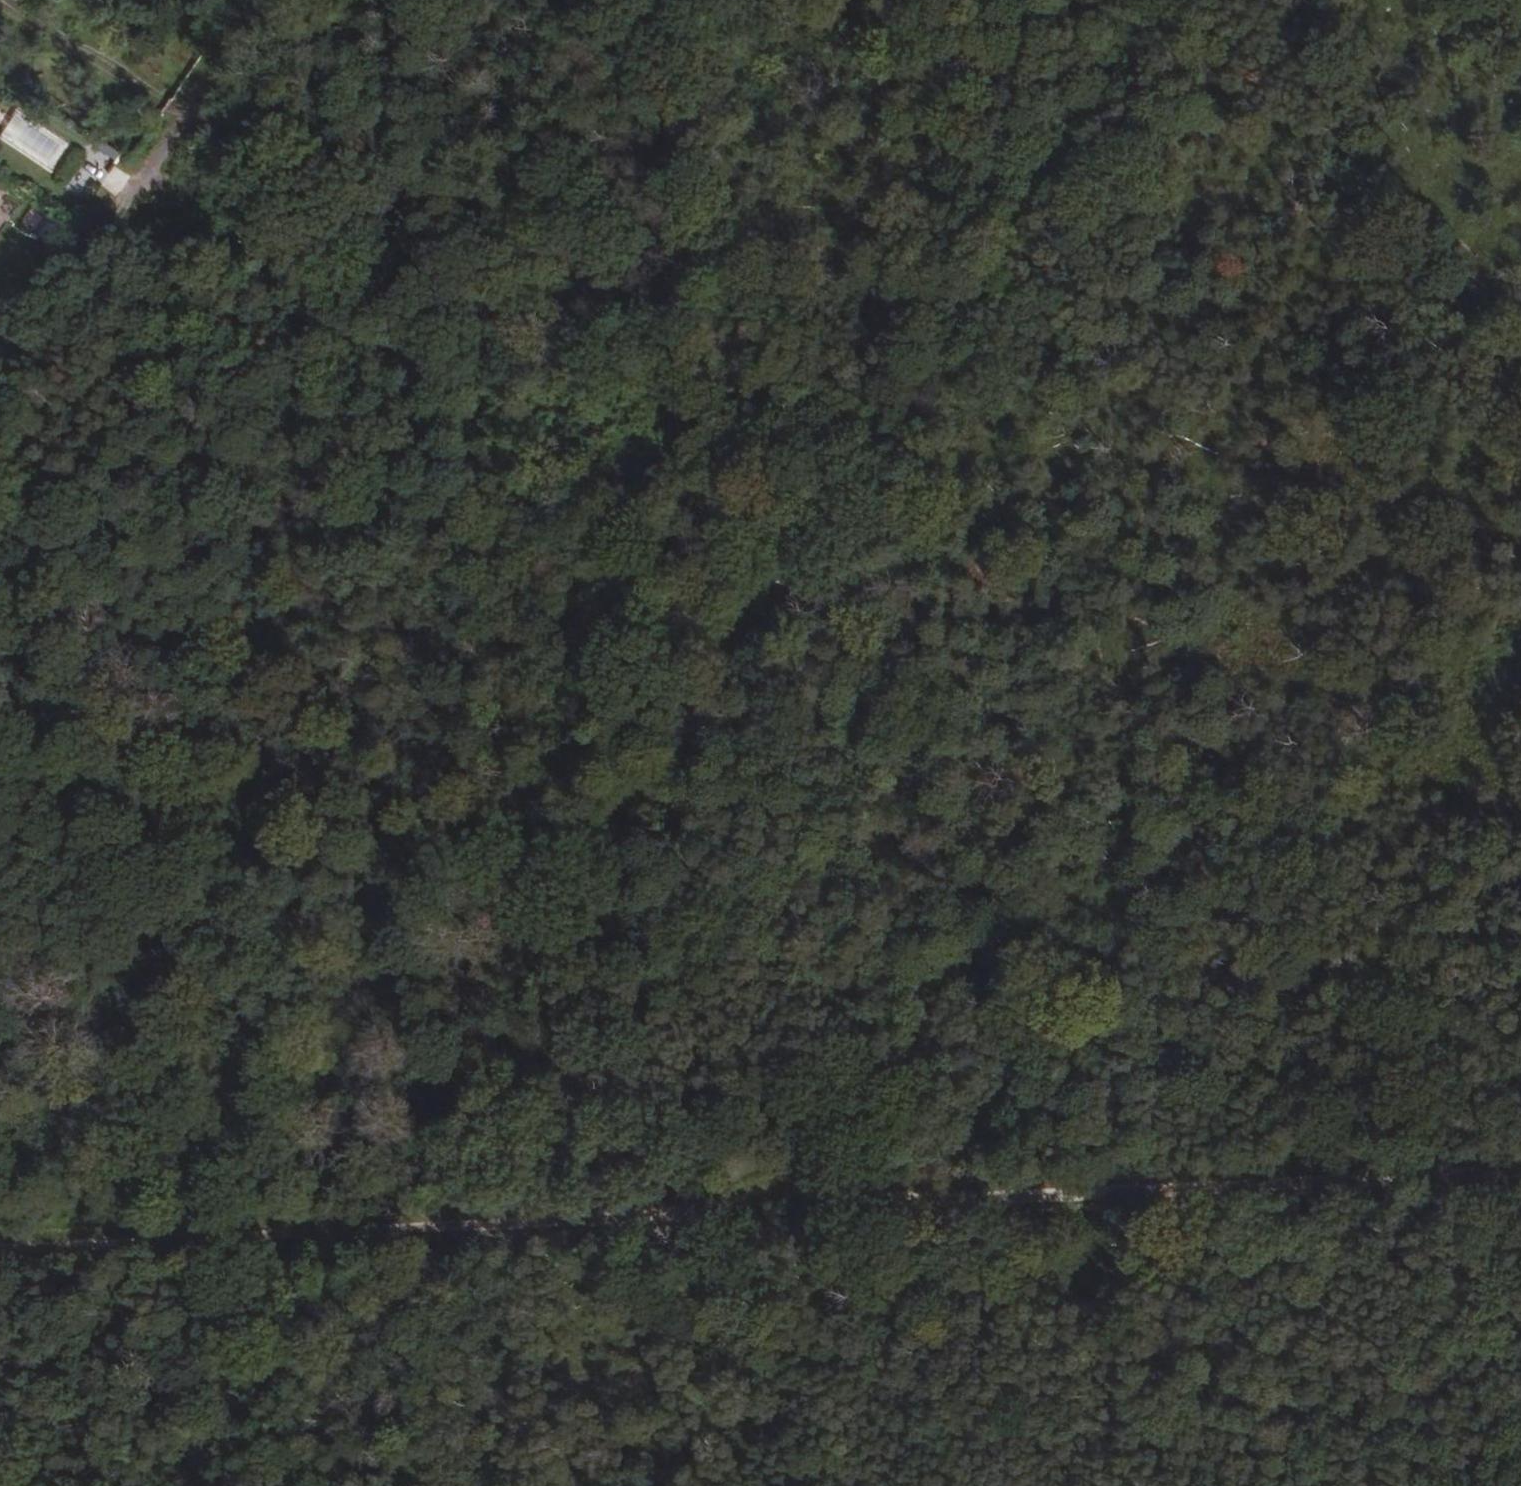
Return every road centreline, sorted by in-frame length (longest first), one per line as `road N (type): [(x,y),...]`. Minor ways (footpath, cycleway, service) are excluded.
road 1 (track): [(0,1249),(1520,1172)]
road 2 (track): [(133,195),(258,0)]

